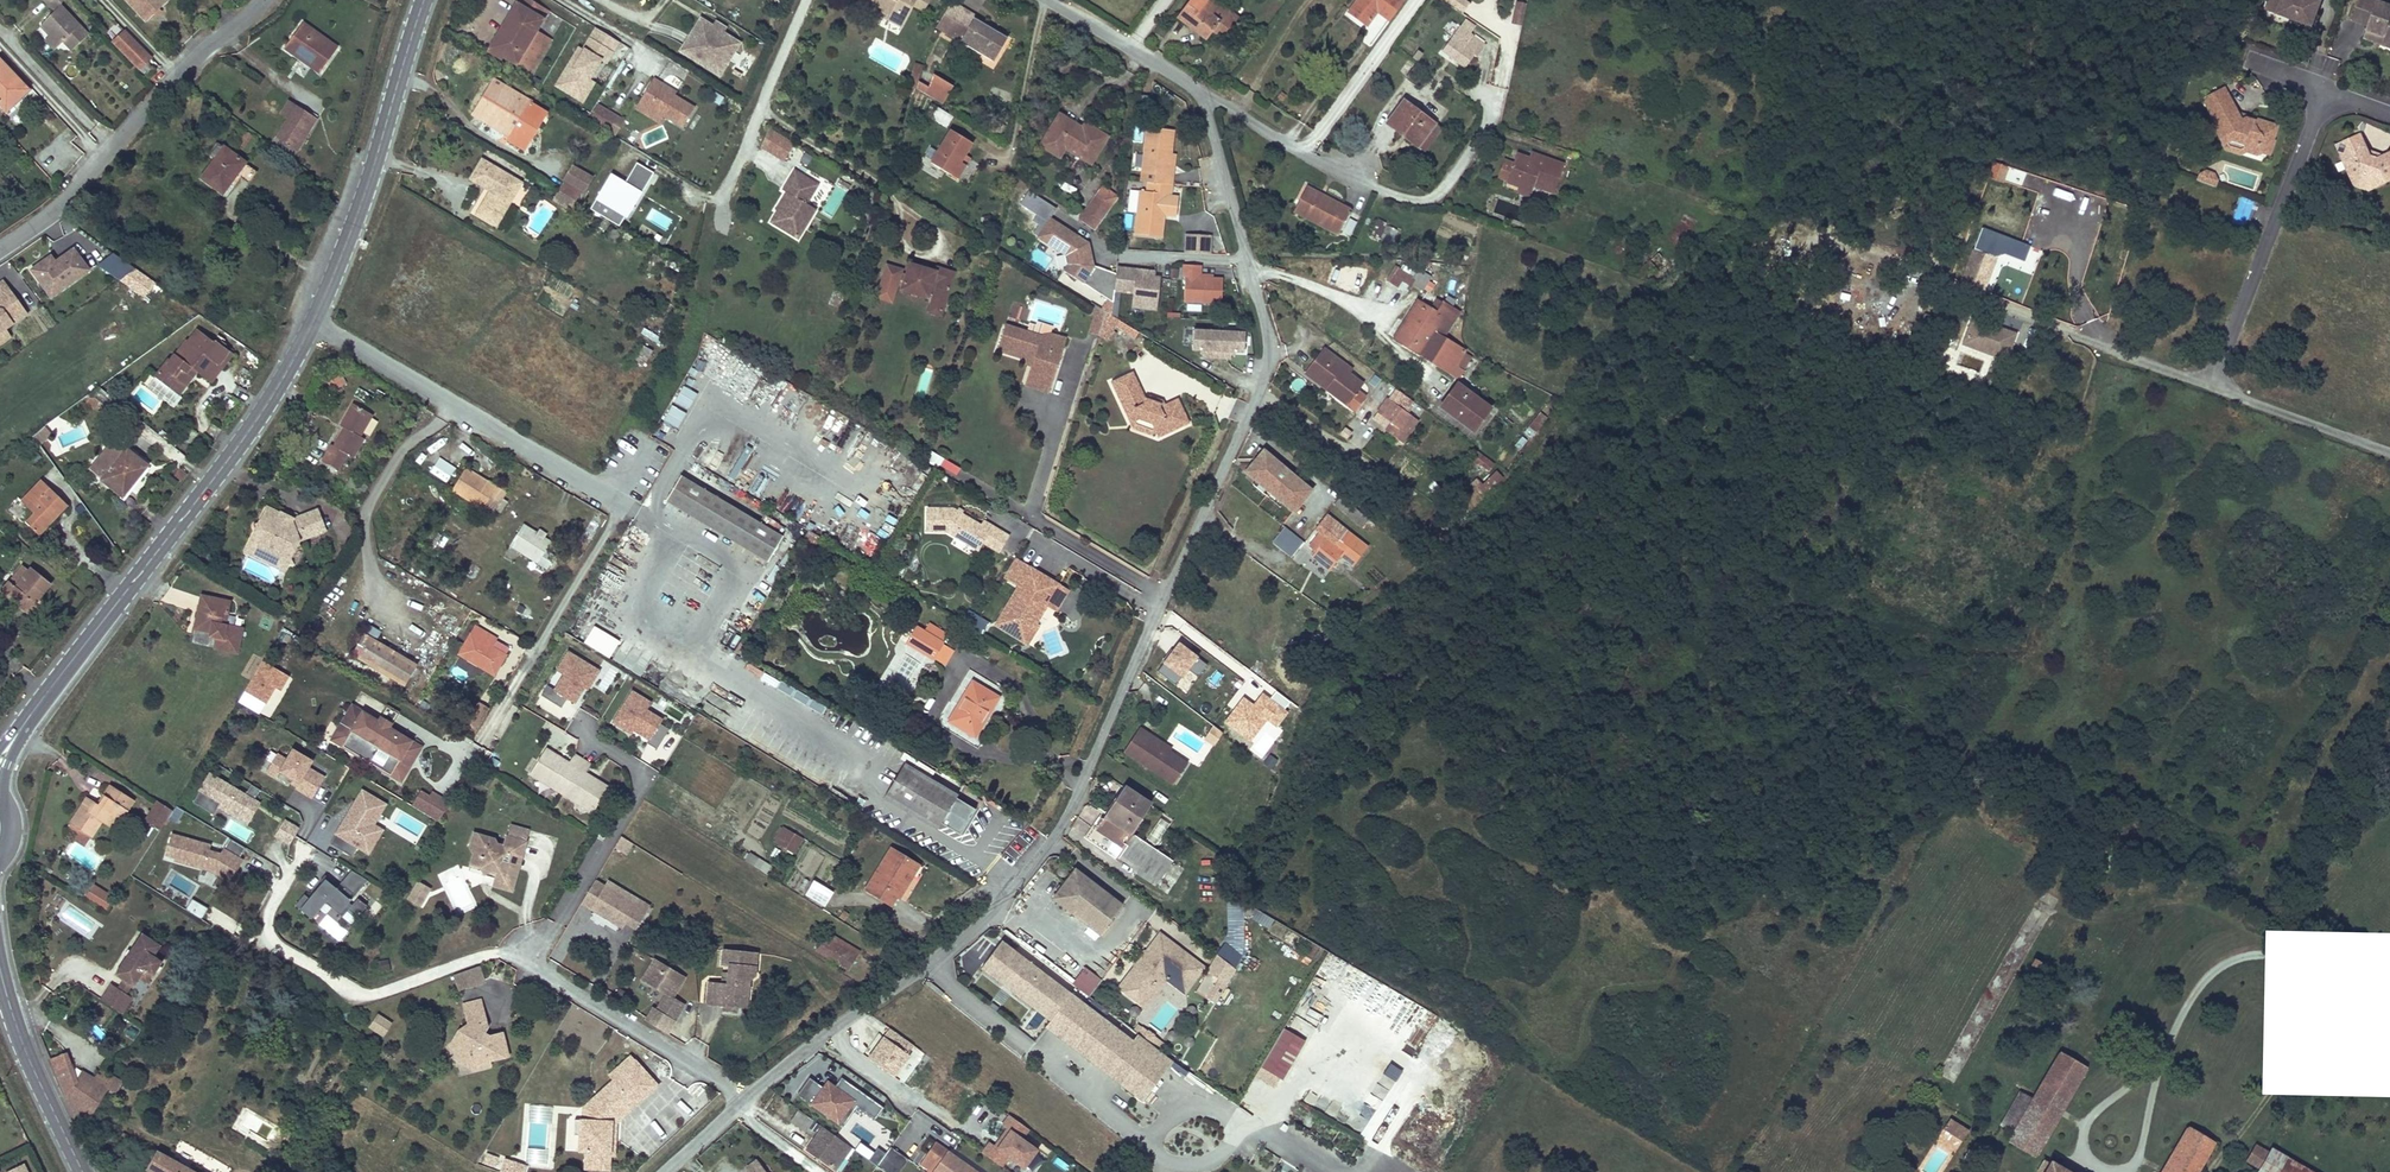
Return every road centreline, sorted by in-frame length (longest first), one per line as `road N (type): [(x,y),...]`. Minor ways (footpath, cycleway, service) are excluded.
road 1 (residential): [(1209,97),(1269,363),(1082,786),(1057,835),(983,921),(747,1101)]
road 2 (residential): [(481,745),(622,508),(313,325)]
road 3 (tertiary): [(313,325),(226,464),(0,759)]
road 4 (residential): [(1209,97),(1351,180),(1421,200),(1438,197),(1486,128),(1477,82)]
road 5 (residential): [(0,249),(48,216),(188,64),(266,0)]
road 6 (tertiary): [(424,0),(356,221),(313,325)]
road 7 (residential): [(2326,90),(2212,387)]
road 8 (residential): [(747,1101),(532,969)]
road 9 (residential): [(2212,387),(2004,309)]
road 10 (tertiary): [(0,971),(21,1040),(82,1171)]
road 11 (residential): [(2389,453),(2212,387)]
road 12 (residential): [(1049,0),(1209,97)]

